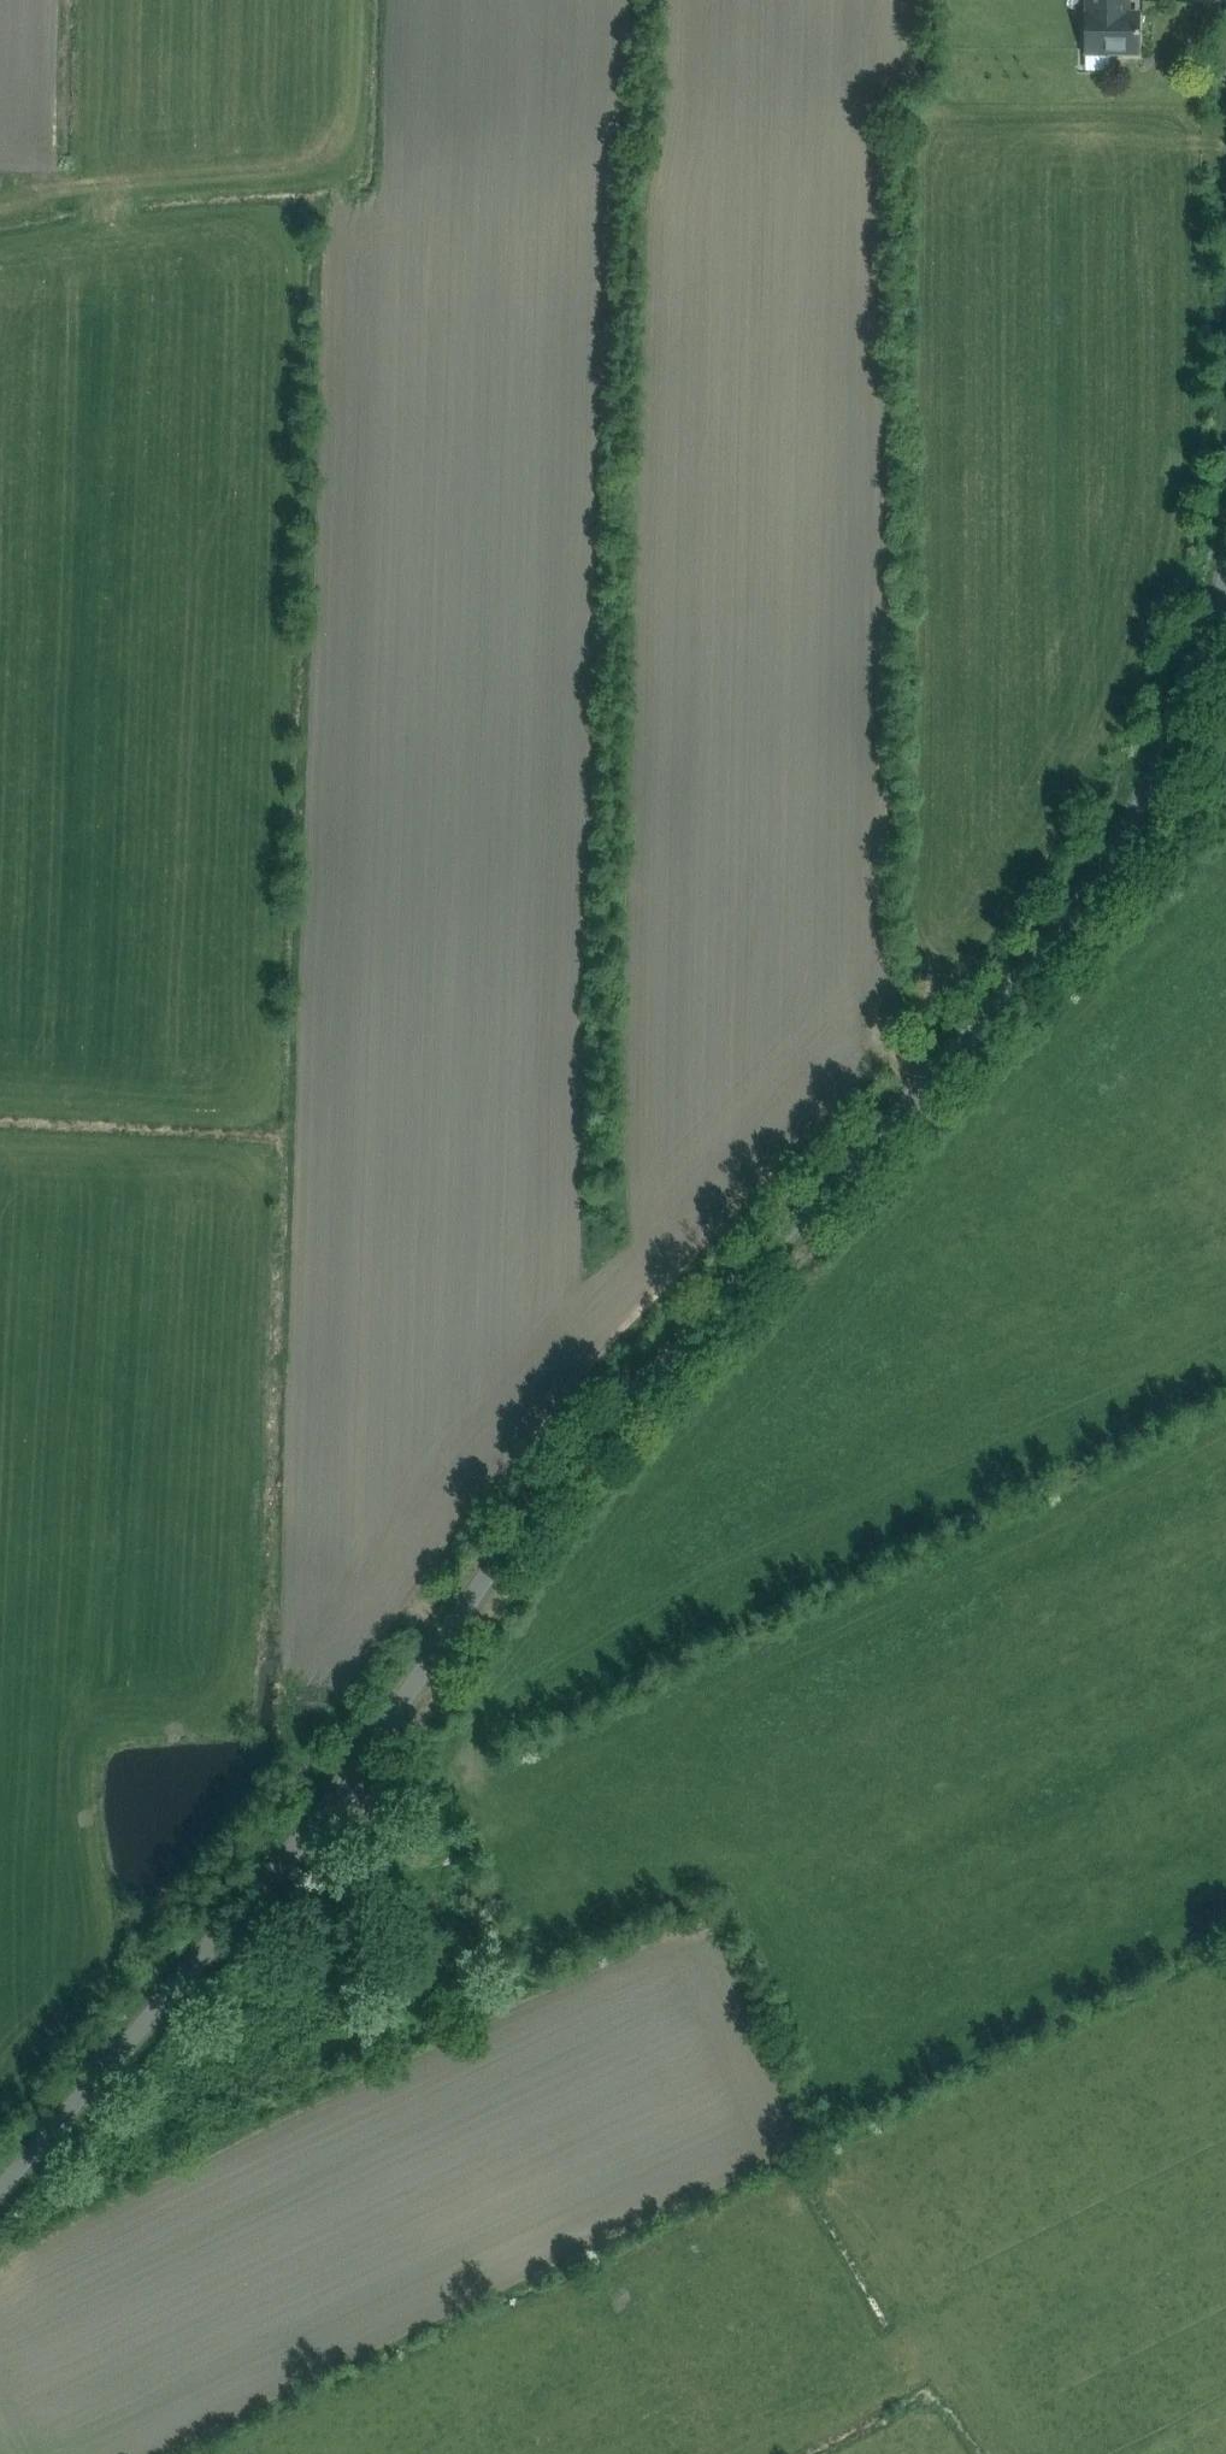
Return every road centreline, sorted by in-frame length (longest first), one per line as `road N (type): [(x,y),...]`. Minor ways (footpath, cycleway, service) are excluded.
road 1 (unclassified): [(0,2182),(454,1649),(1192,740),(1217,681),(1225,619)]

